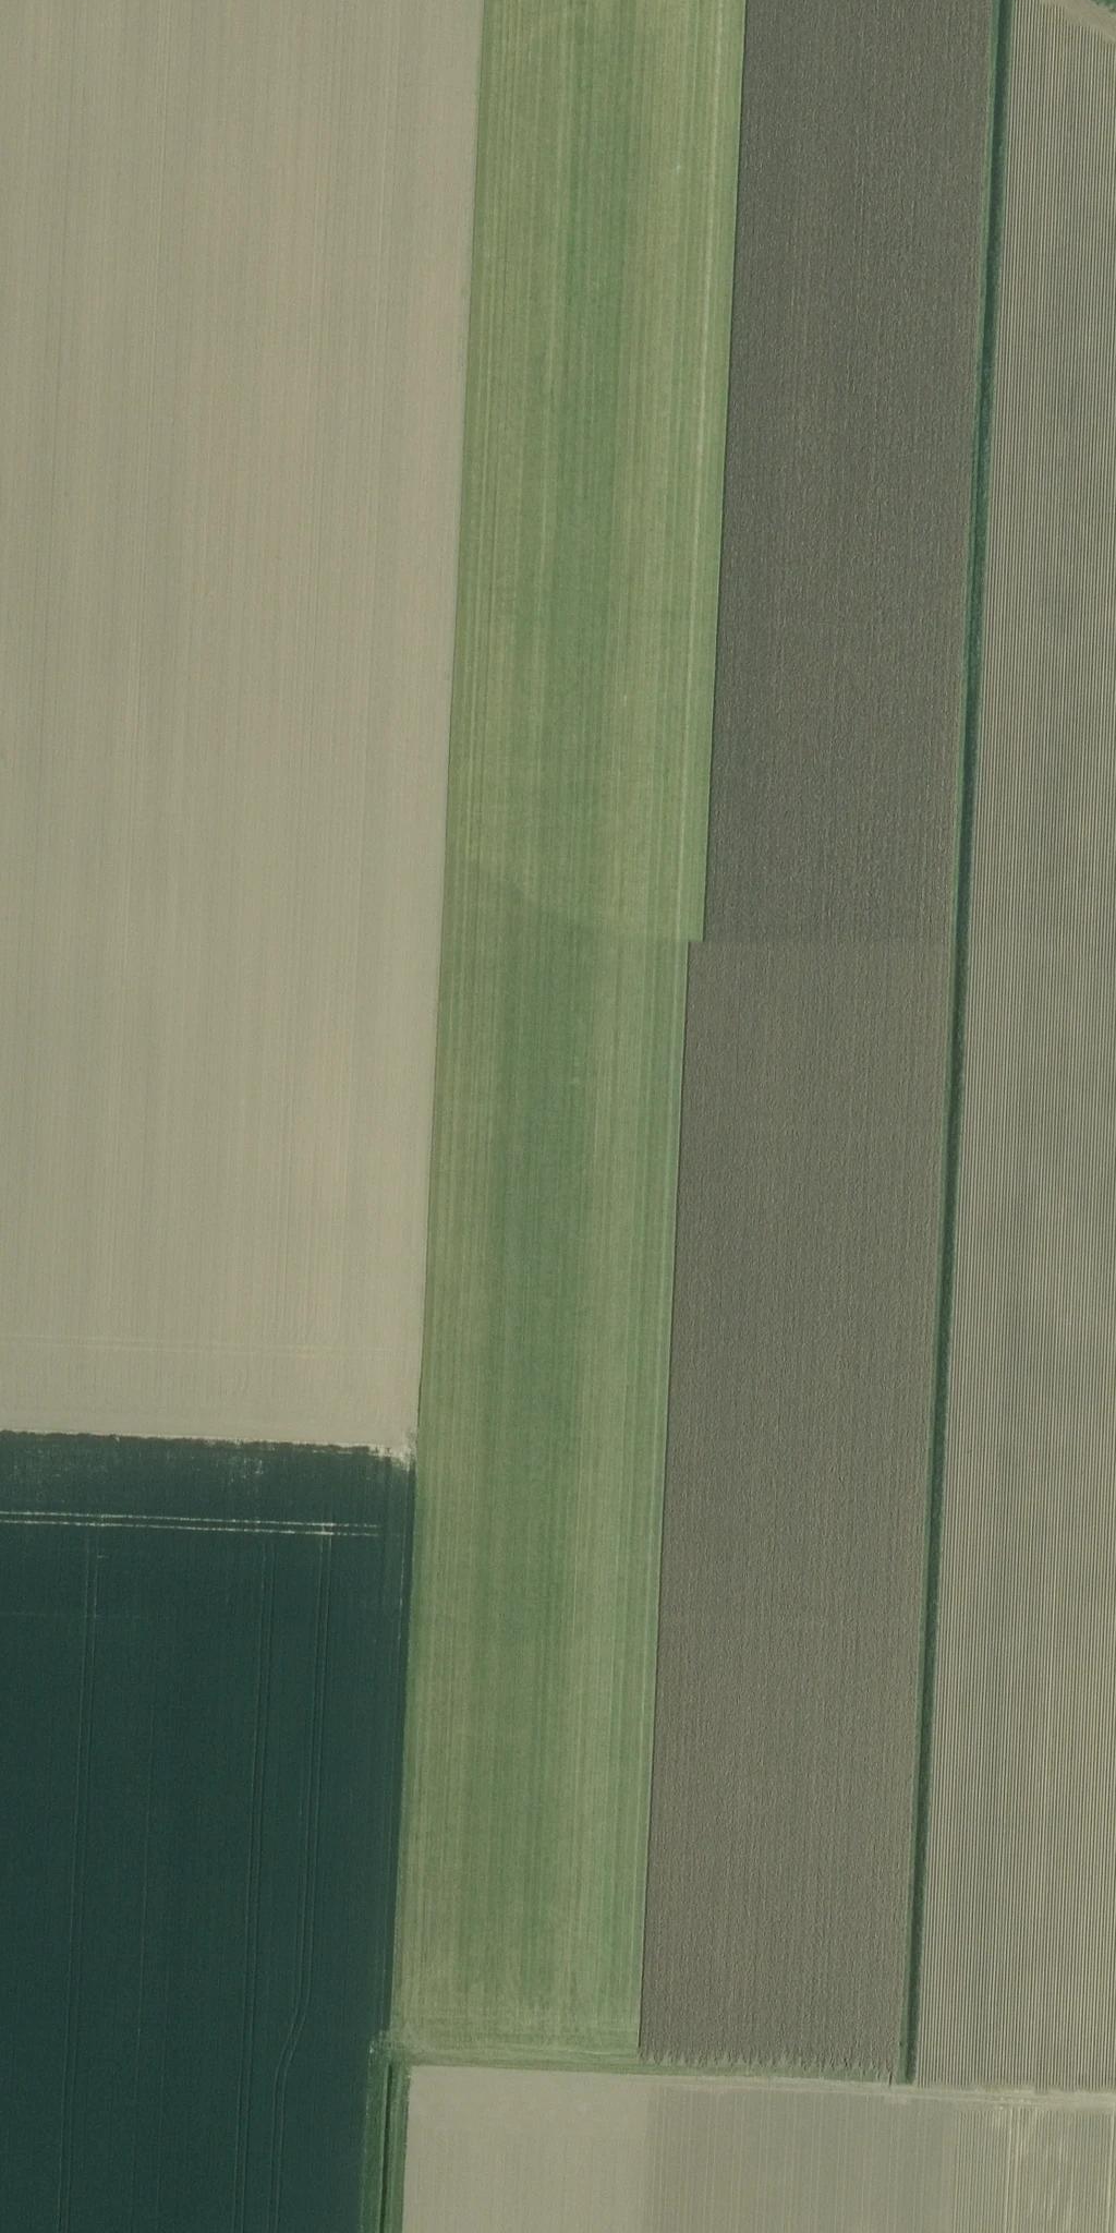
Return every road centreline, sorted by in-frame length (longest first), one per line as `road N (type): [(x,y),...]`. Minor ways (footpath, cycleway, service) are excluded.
road 1 (track): [(420,1450),(0,1434)]
road 2 (track): [(369,2232),(377,2065),(396,2033)]

